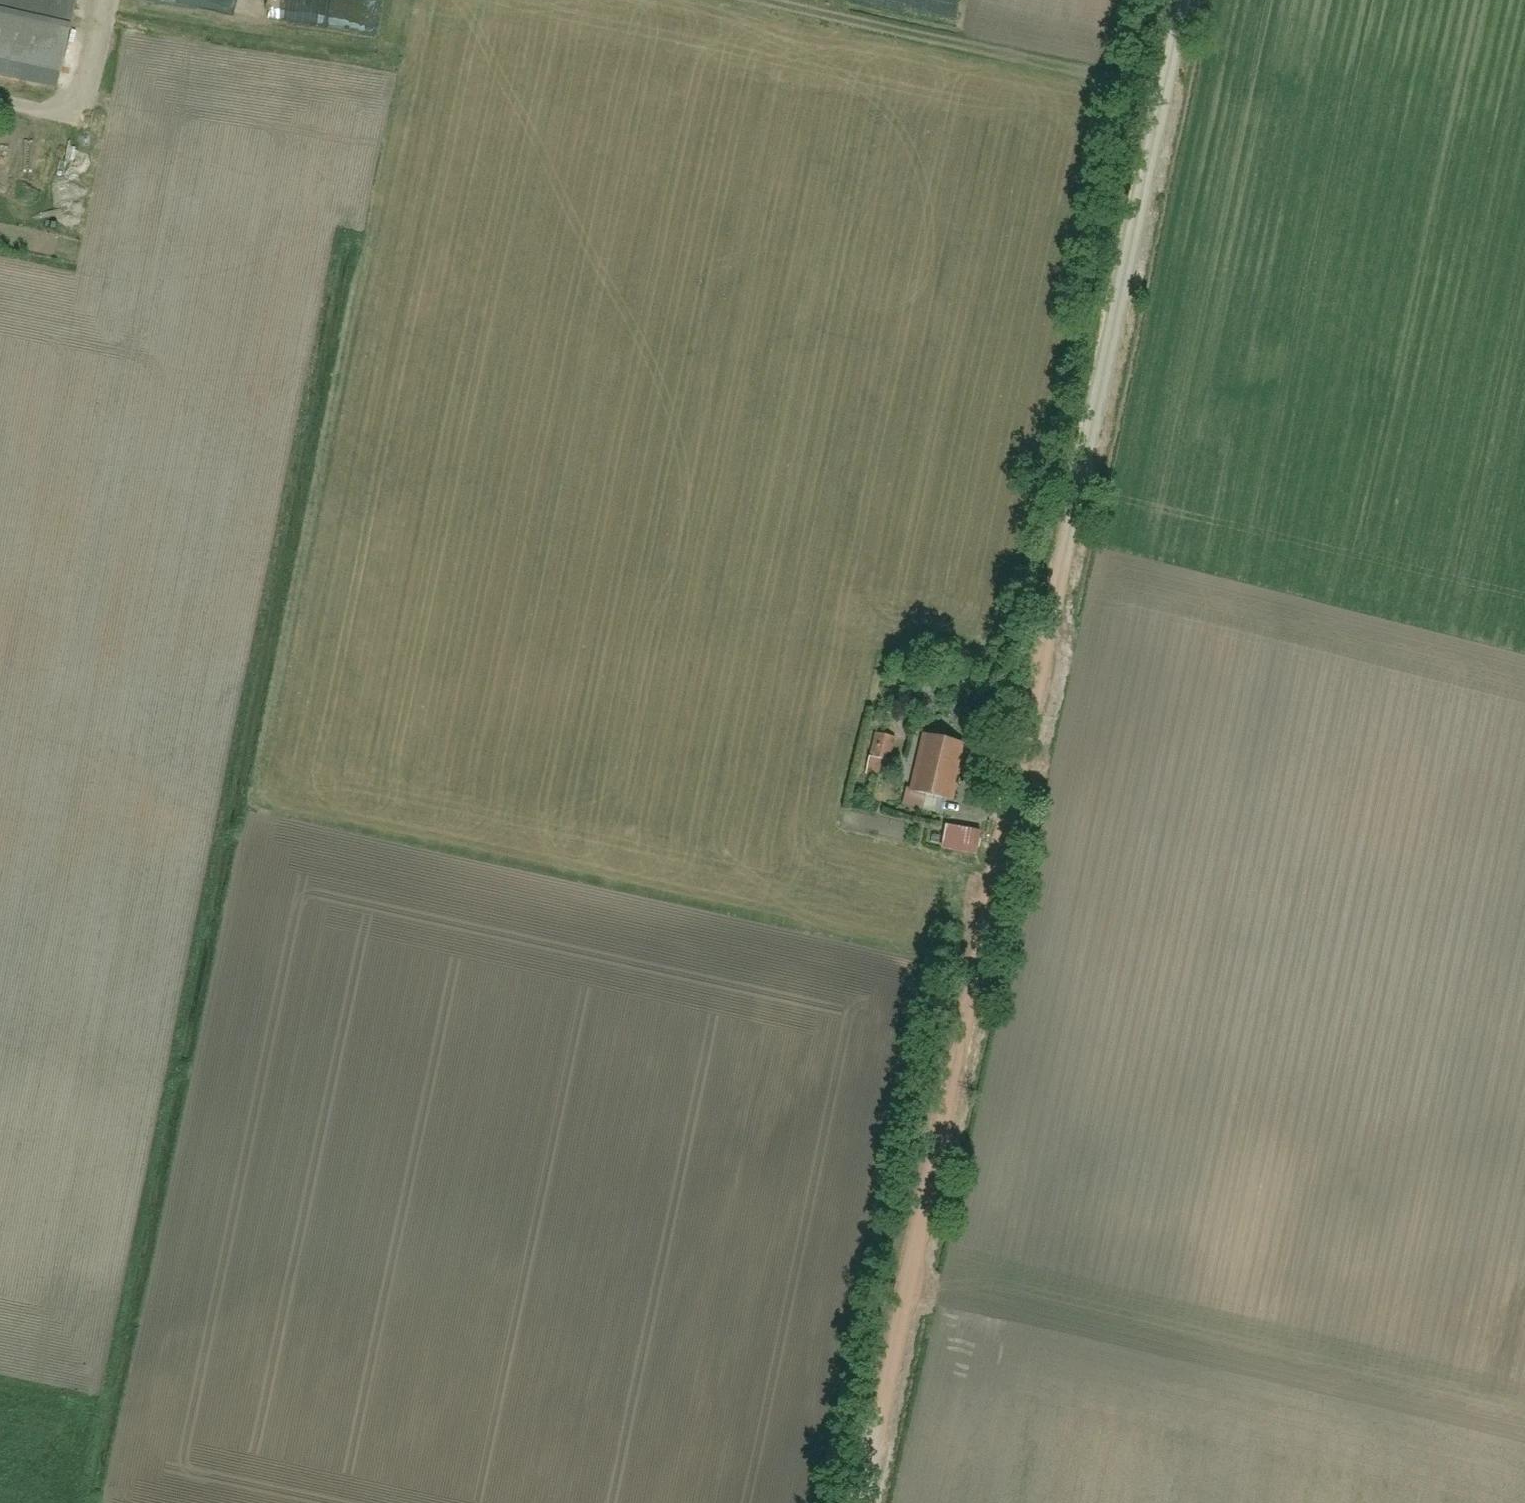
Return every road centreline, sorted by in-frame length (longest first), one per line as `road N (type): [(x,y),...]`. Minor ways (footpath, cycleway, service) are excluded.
road 1 (unclassified): [(1185,0),(863,1502)]

